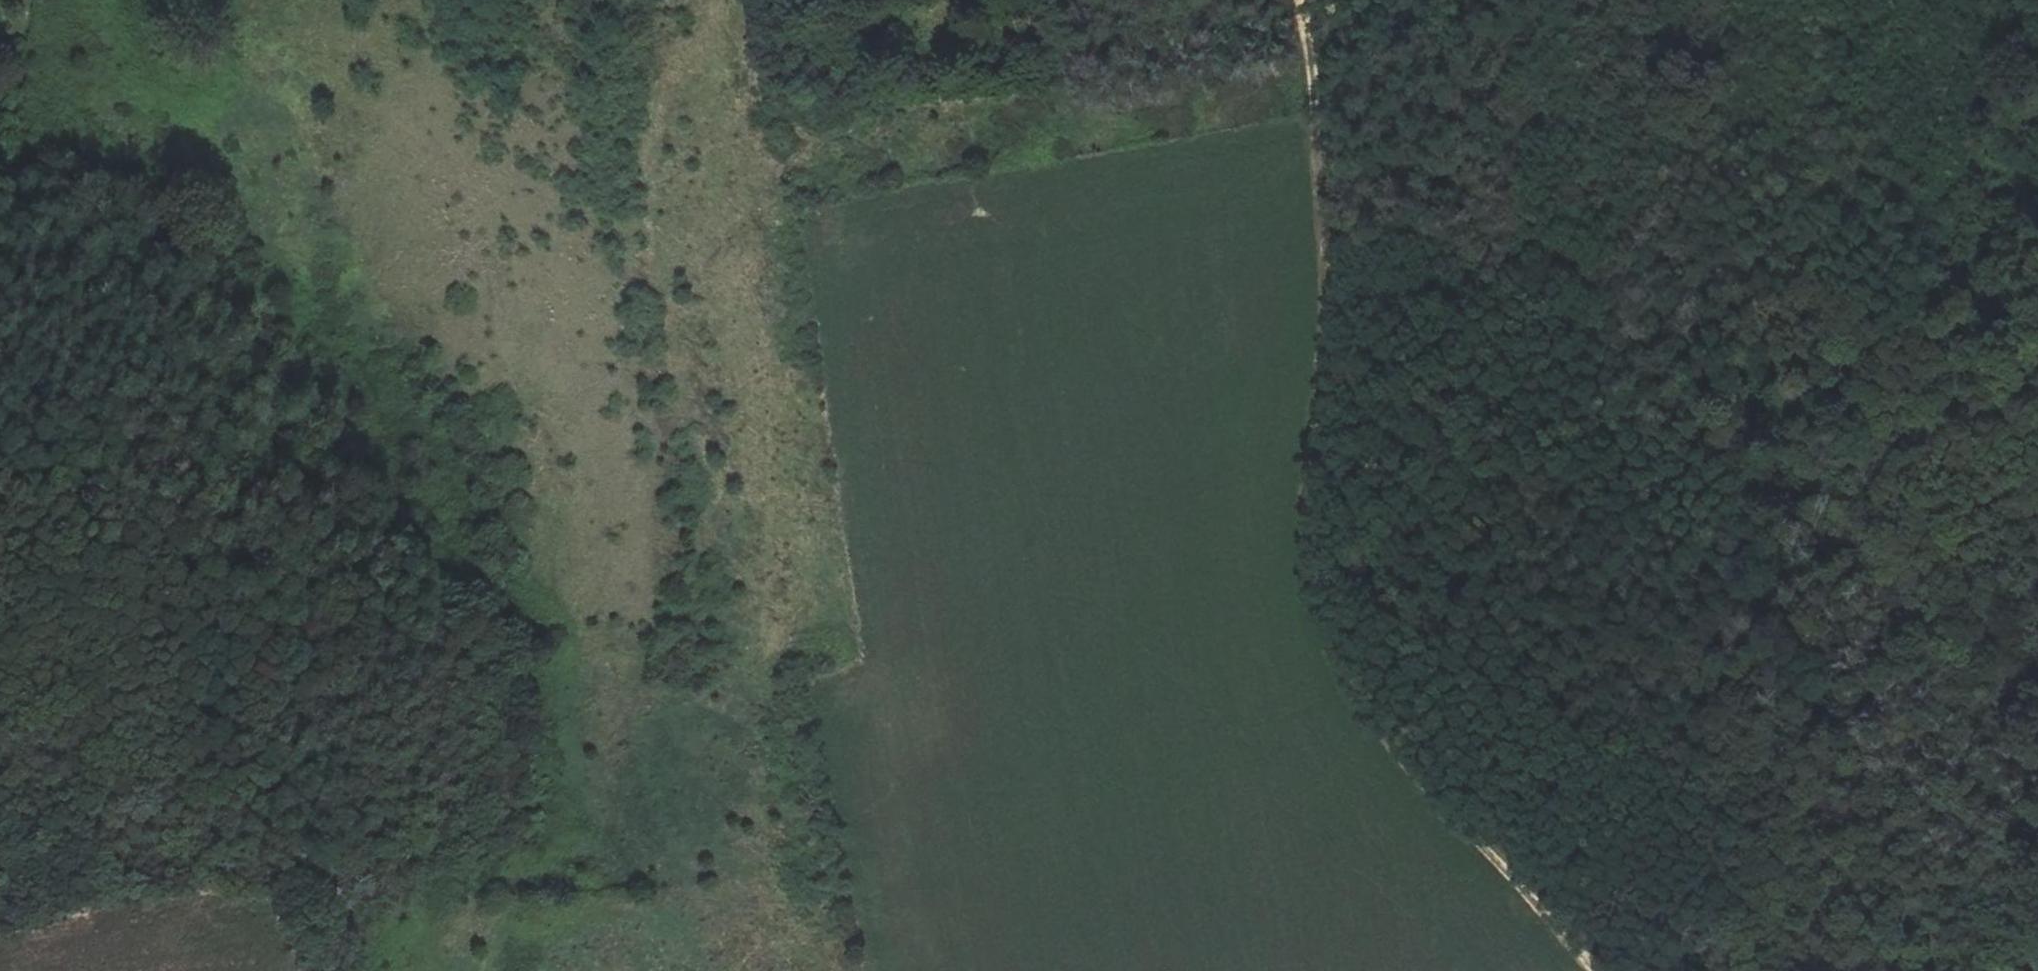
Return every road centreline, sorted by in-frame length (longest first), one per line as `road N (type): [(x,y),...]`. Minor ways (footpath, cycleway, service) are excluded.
road 1 (track): [(1595,970),(1377,730),(1335,656),(1306,567),(1306,491),(1323,385),(1325,215),(1298,0)]
road 2 (track): [(336,970),(345,890),(357,869),(394,841),(454,819),(485,776),(481,703),(360,511),(242,364),(98,234),(0,186)]

